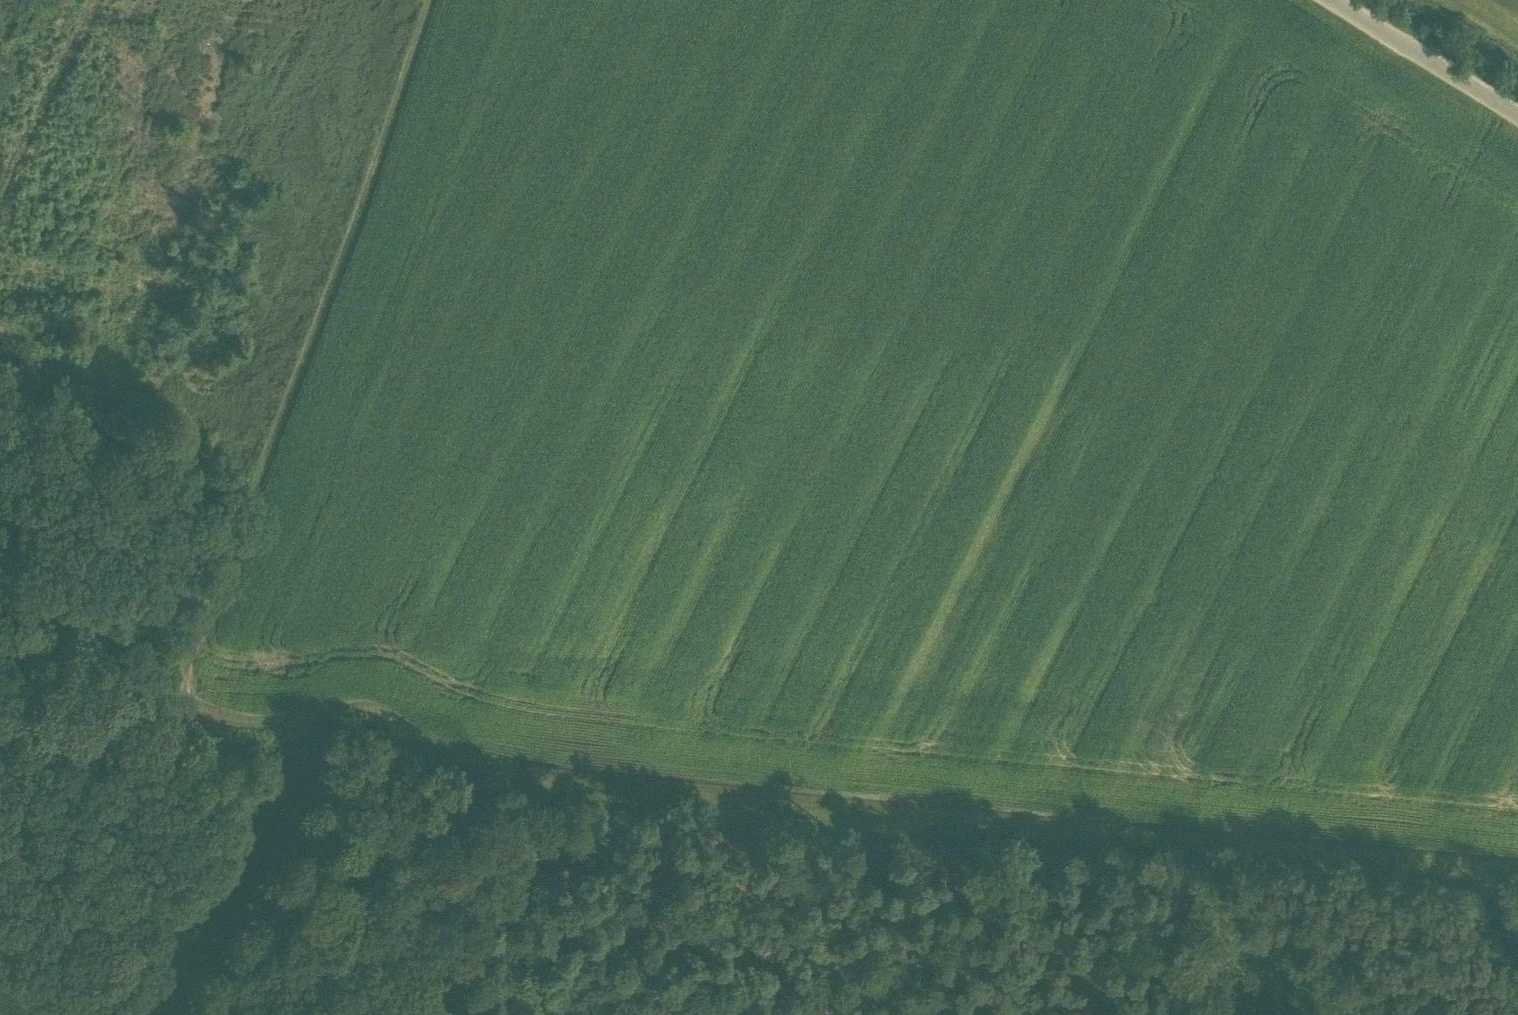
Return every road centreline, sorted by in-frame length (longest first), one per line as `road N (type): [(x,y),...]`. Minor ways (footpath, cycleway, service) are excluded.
road 1 (unclassified): [(1517,115),(1328,0)]

